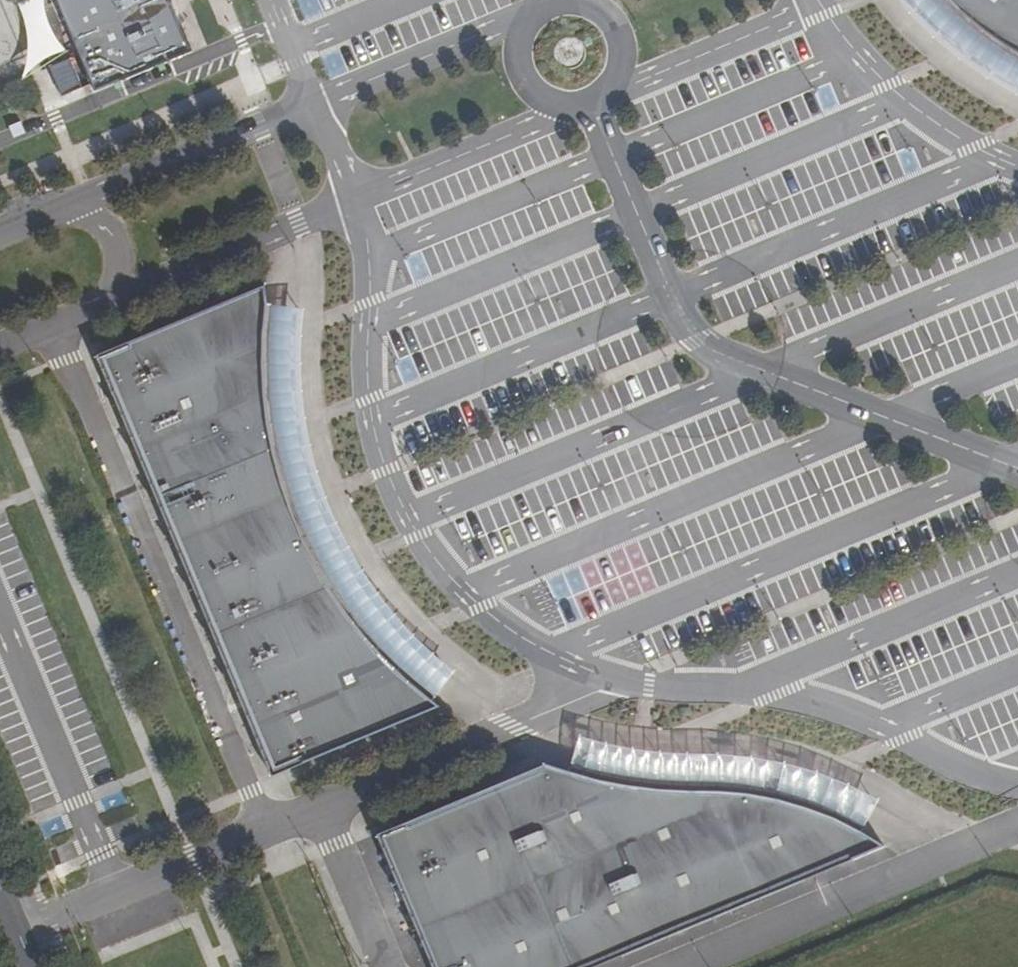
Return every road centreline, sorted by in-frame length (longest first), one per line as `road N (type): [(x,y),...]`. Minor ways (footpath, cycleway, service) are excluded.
road 1 (unclassified): [(0,346),(357,200)]
road 2 (unclassified): [(317,102),(0,232)]

